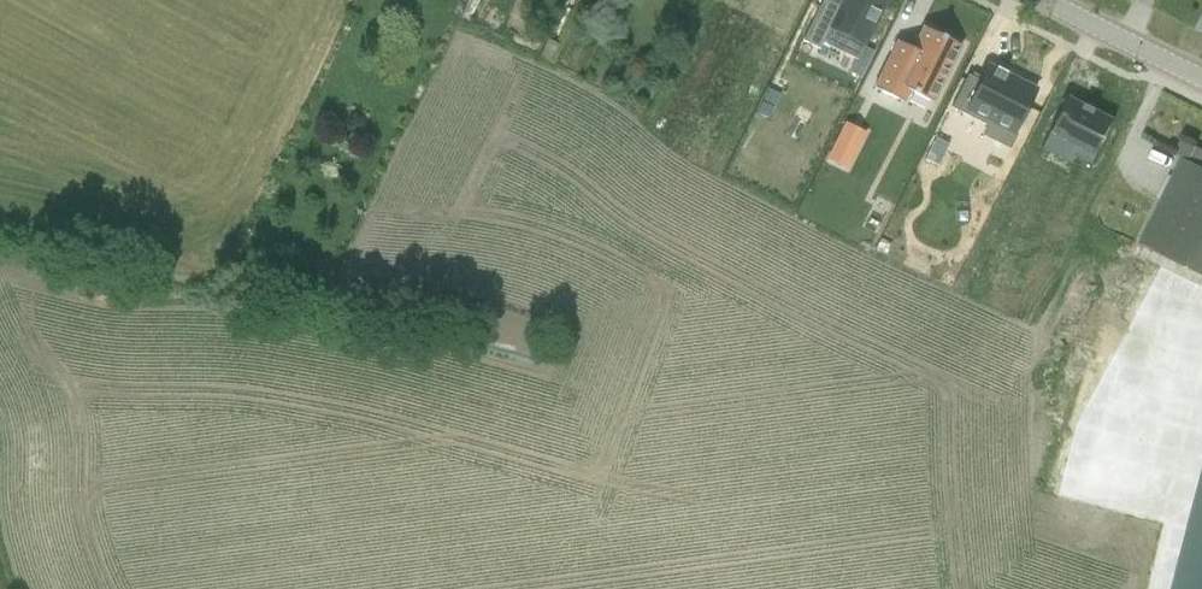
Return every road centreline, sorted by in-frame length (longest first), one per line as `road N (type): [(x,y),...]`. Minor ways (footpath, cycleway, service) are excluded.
road 1 (secondary): [(1201,79),(1043,0)]

